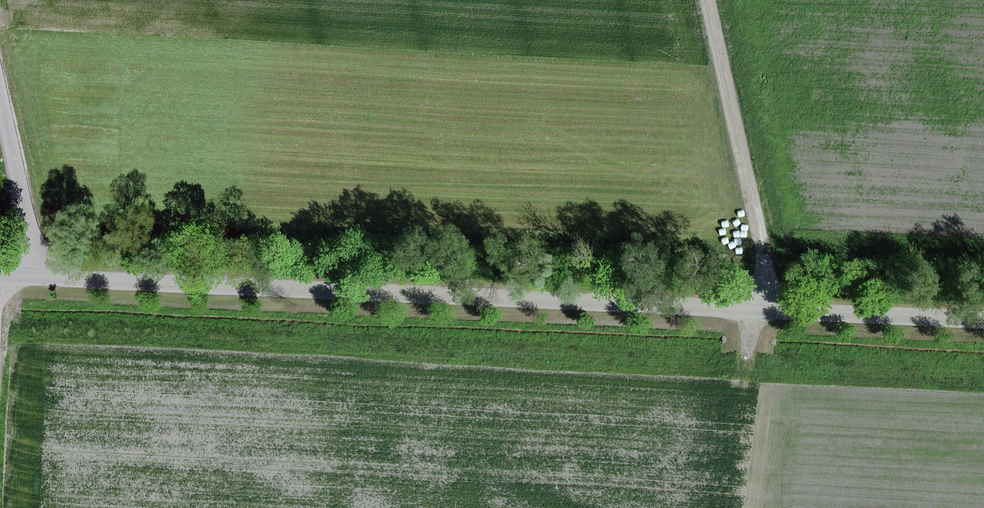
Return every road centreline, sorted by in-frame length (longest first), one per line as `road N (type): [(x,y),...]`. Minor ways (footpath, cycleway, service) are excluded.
road 1 (unclassified): [(0,271),(983,314)]
road 2 (track): [(773,304),(714,0)]
road 3 (track): [(32,271),(0,93)]

